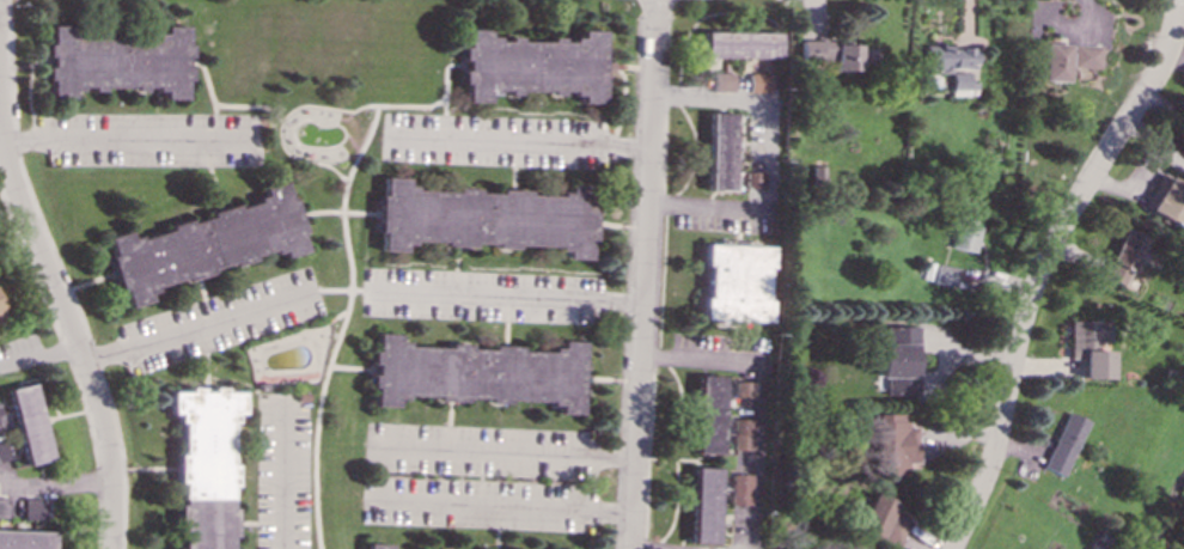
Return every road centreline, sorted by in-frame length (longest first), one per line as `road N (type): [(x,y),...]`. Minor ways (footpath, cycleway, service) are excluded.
road 1 (residential): [(1178,0),(1165,59),(1033,292),(991,471),(955,548)]
road 2 (residential): [(655,0),(635,548)]
road 3 (residential): [(0,105),(17,194),(103,417),(115,466),(114,548)]

